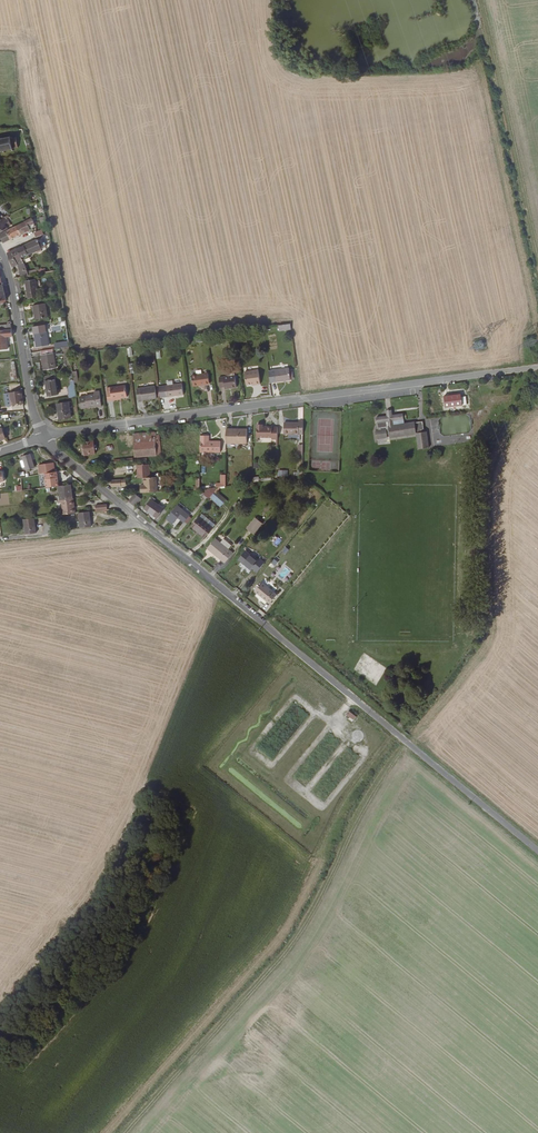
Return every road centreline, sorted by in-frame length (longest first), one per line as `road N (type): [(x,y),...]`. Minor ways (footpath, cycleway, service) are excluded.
road 1 (tertiary): [(537,851),(44,437)]
road 2 (residential): [(430,381),(44,437)]
road 3 (tertiary): [(0,251),(44,437)]

